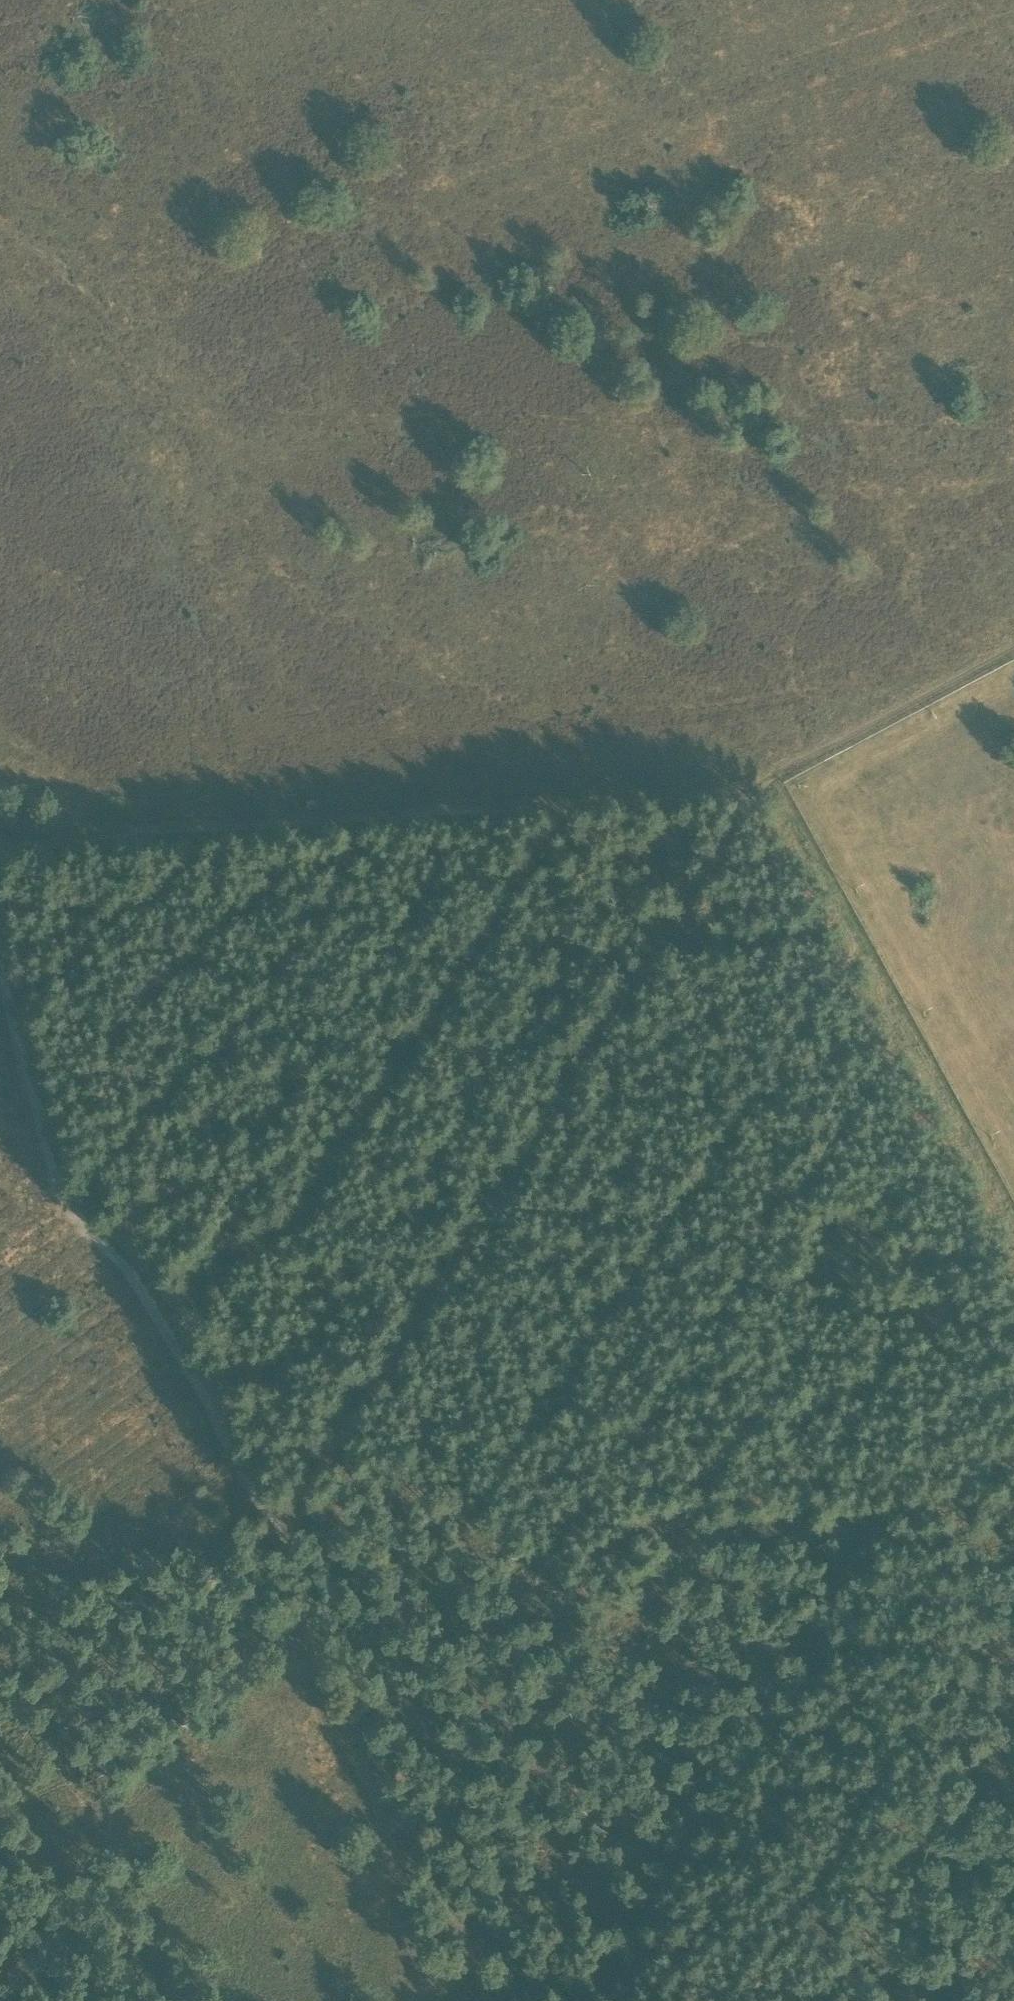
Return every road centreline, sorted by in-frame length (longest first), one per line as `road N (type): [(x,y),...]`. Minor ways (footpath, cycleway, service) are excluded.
road 1 (track): [(1013,649),(775,782),(0,844)]
road 2 (track): [(1013,1199),(782,779)]
road 3 (track): [(115,835),(0,791)]

